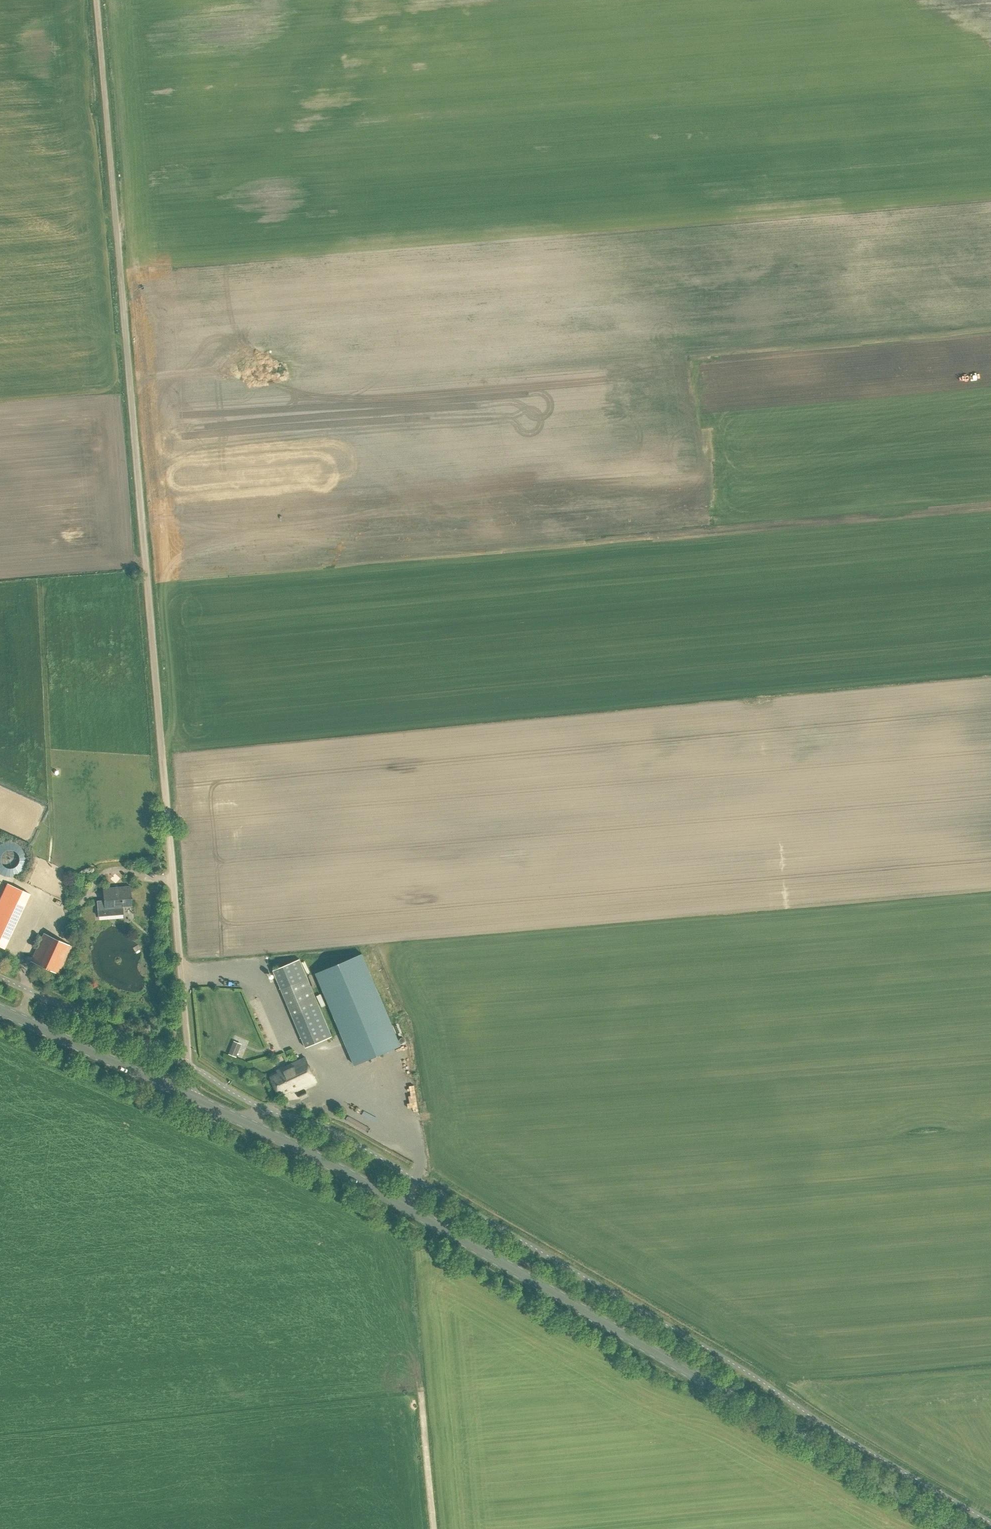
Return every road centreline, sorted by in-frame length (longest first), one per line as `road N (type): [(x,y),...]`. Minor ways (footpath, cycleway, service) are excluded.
road 1 (secondary): [(960,1528),(321,1159),(0,1010)]
road 2 (track): [(96,0),(189,1065)]
road 3 (track): [(434,1528),(421,1393)]

